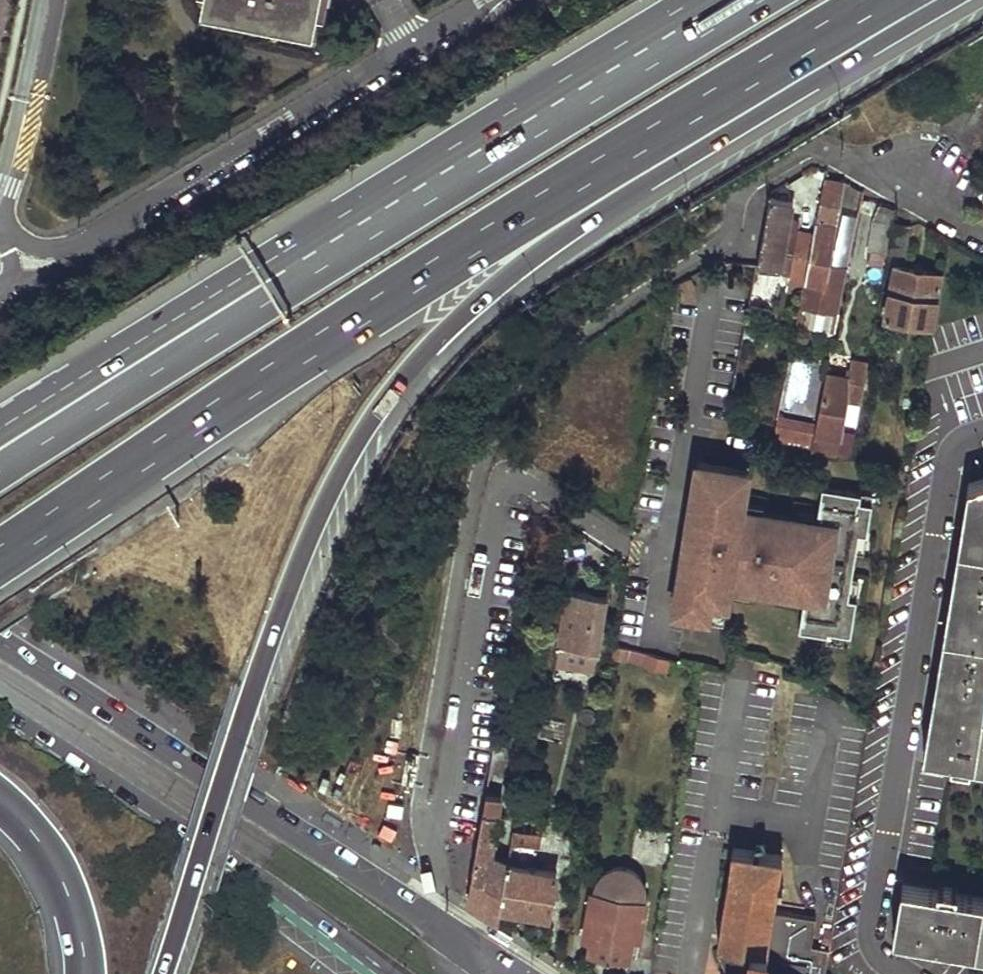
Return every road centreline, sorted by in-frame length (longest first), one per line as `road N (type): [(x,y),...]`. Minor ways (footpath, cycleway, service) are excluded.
road 1 (motorway): [(232,746),(321,511),(346,460),(421,354),(537,252),(941,0)]
road 2 (motorway): [(0,558),(535,207),(895,0)]
road 3 (residential): [(903,973),(876,943),(876,918),(952,459),(982,430)]
road 4 (secondary): [(454,931),(0,639)]
road 5 (motorway): [(410,192),(292,287),(0,471)]
road 6 (motorway): [(410,192),(276,255),(0,428)]
road 7 (secondary): [(0,706),(234,855),(382,973)]
road 8 (motorway): [(728,0),(410,192)]
road 9 (residential): [(411,53),(364,97),(187,200),(112,226)]
road 10 (residential): [(982,240),(808,144),(742,186),(737,203)]
road 11 (motorway): [(163,973),(232,746)]
road 12 (motorway): [(0,802),(46,850),(63,881),(84,973)]
road 13 (residential): [(35,0),(0,165)]
road 14 (residential): [(0,300),(22,296),(101,250),(112,226)]

